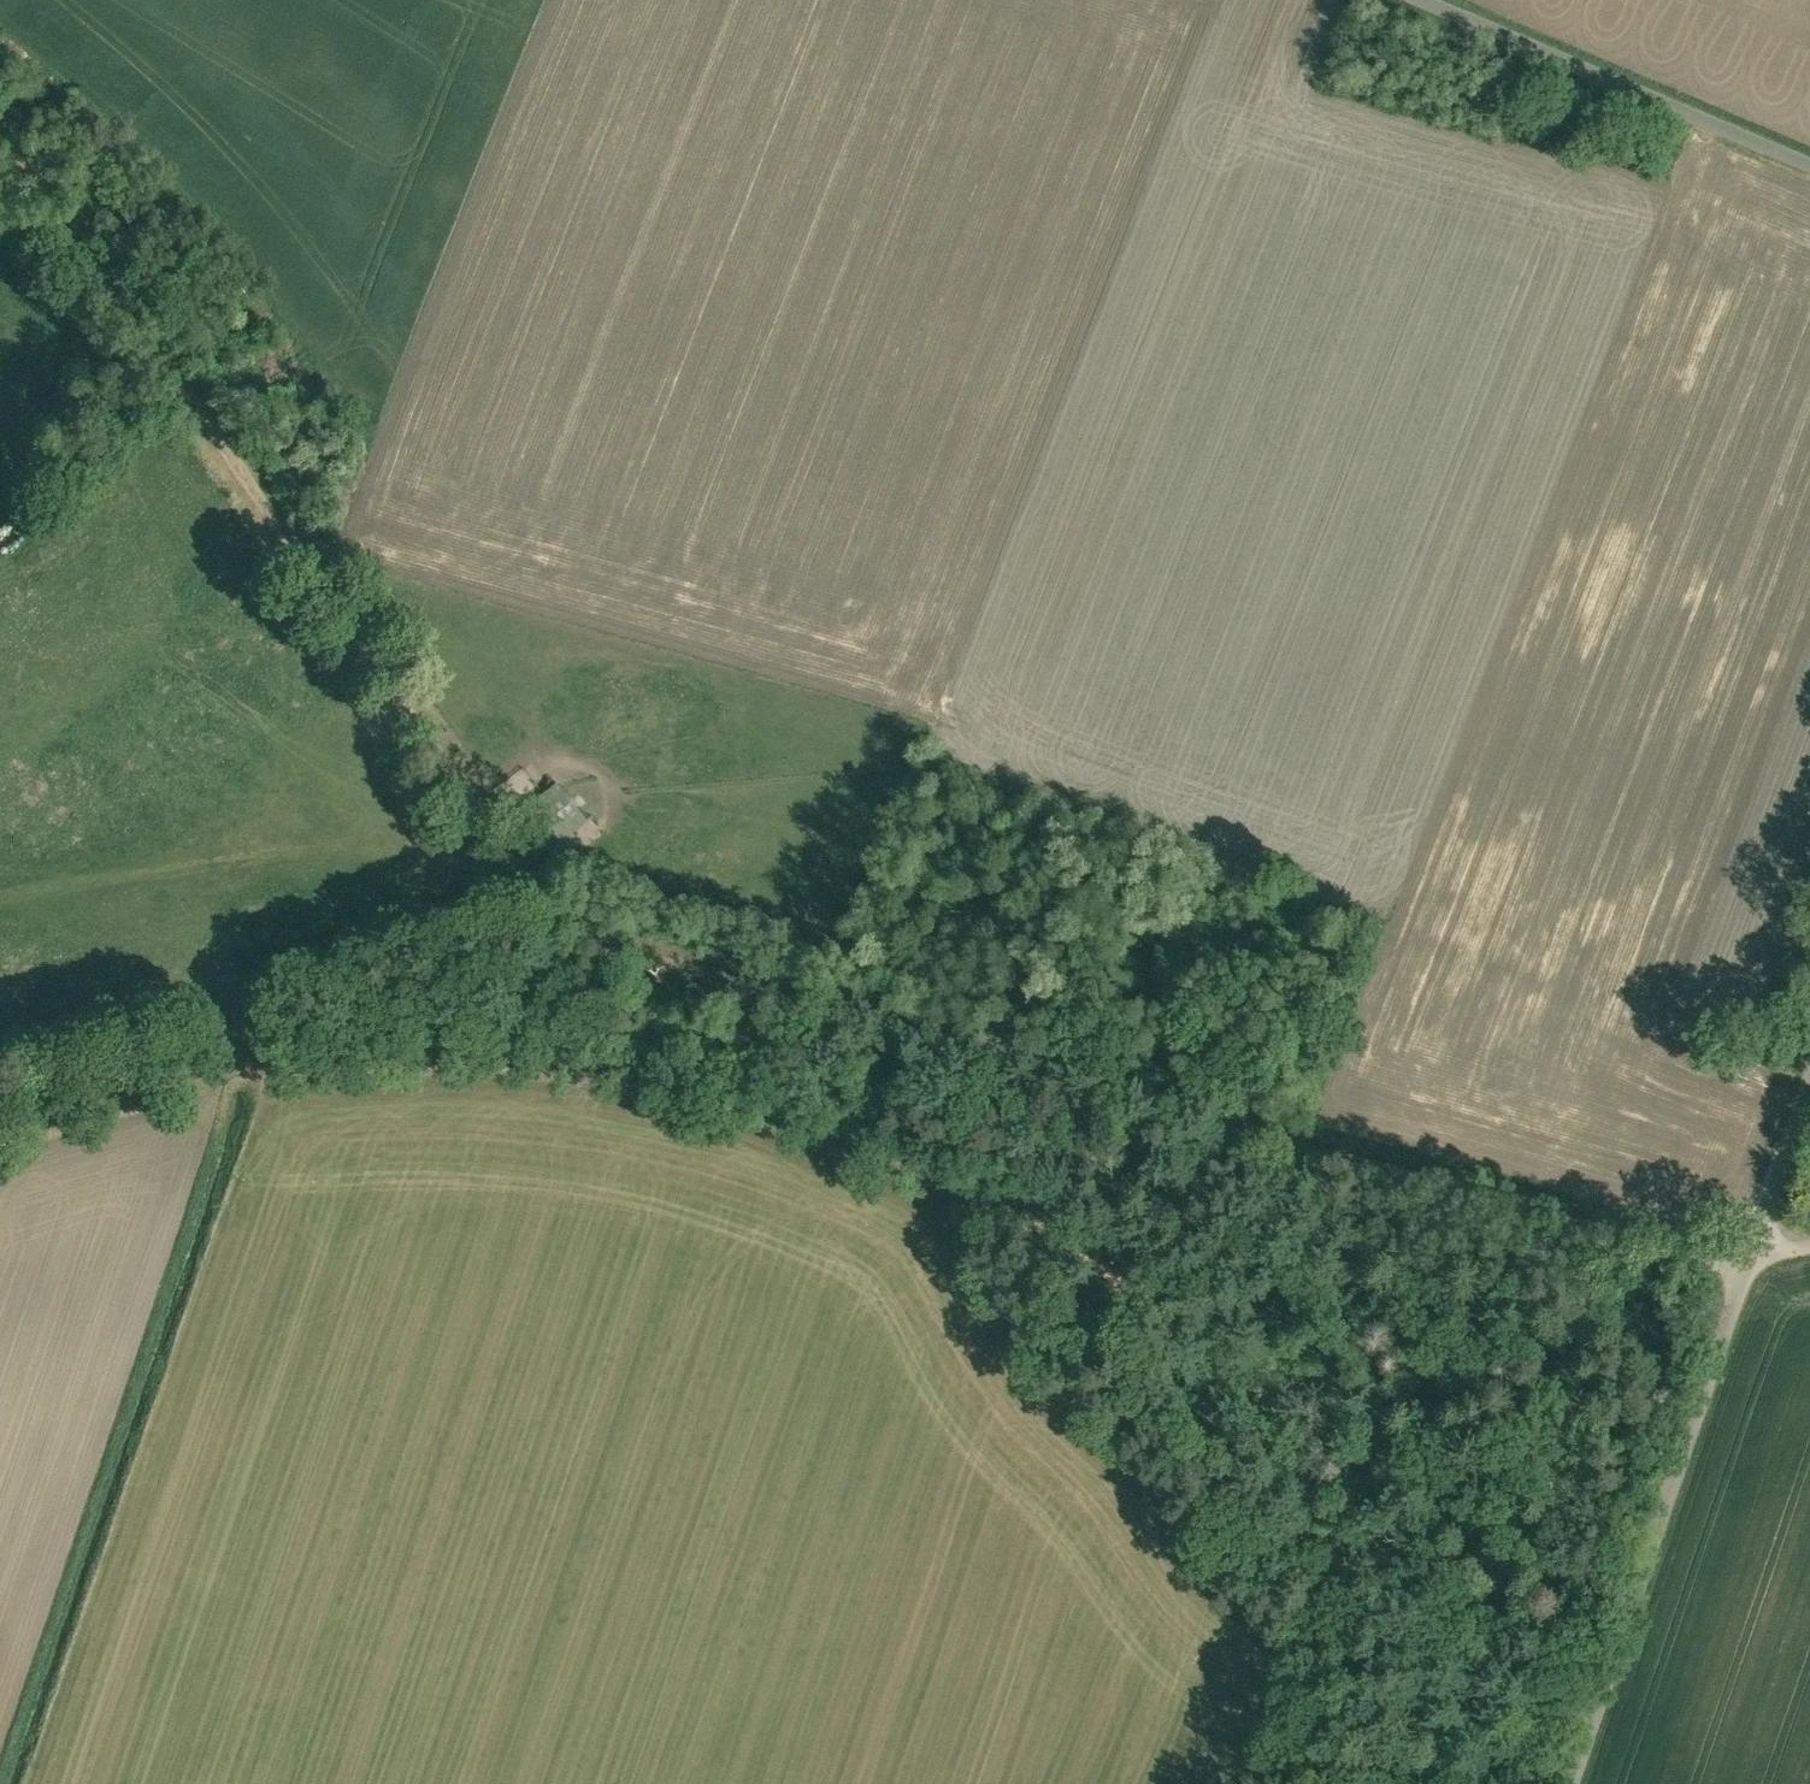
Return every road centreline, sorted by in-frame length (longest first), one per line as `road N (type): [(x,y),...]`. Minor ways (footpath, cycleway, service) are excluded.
road 1 (track): [(1755,1245),(1648,1230),(592,902),(521,847),(156,348),(0,113)]
road 2 (unclassified): [(1755,1245),(1571,1783)]
road 3 (unclassified): [(1809,144),(1474,0)]
road 4 (unclassified): [(1809,1087),(1755,1245)]

